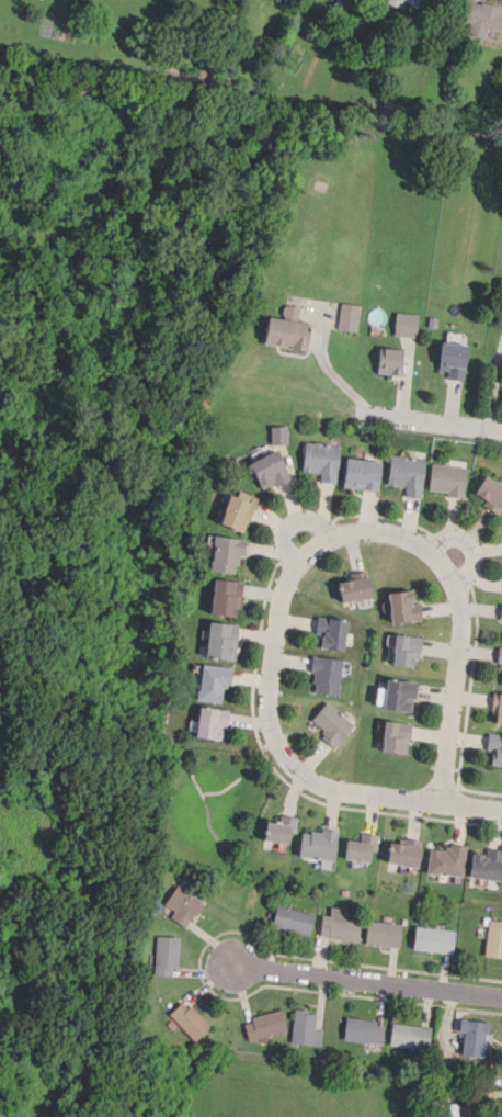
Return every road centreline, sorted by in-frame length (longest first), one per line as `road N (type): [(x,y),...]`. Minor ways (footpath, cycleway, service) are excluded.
road 1 (residential): [(438,801),(318,786),(274,742),(269,715),(279,599),(287,575),(329,537),(392,535),(425,550),(458,597),(463,616),(438,801)]
road 2 (residential): [(501,996),(233,968)]
road 3 (residential): [(501,431),(367,413)]

